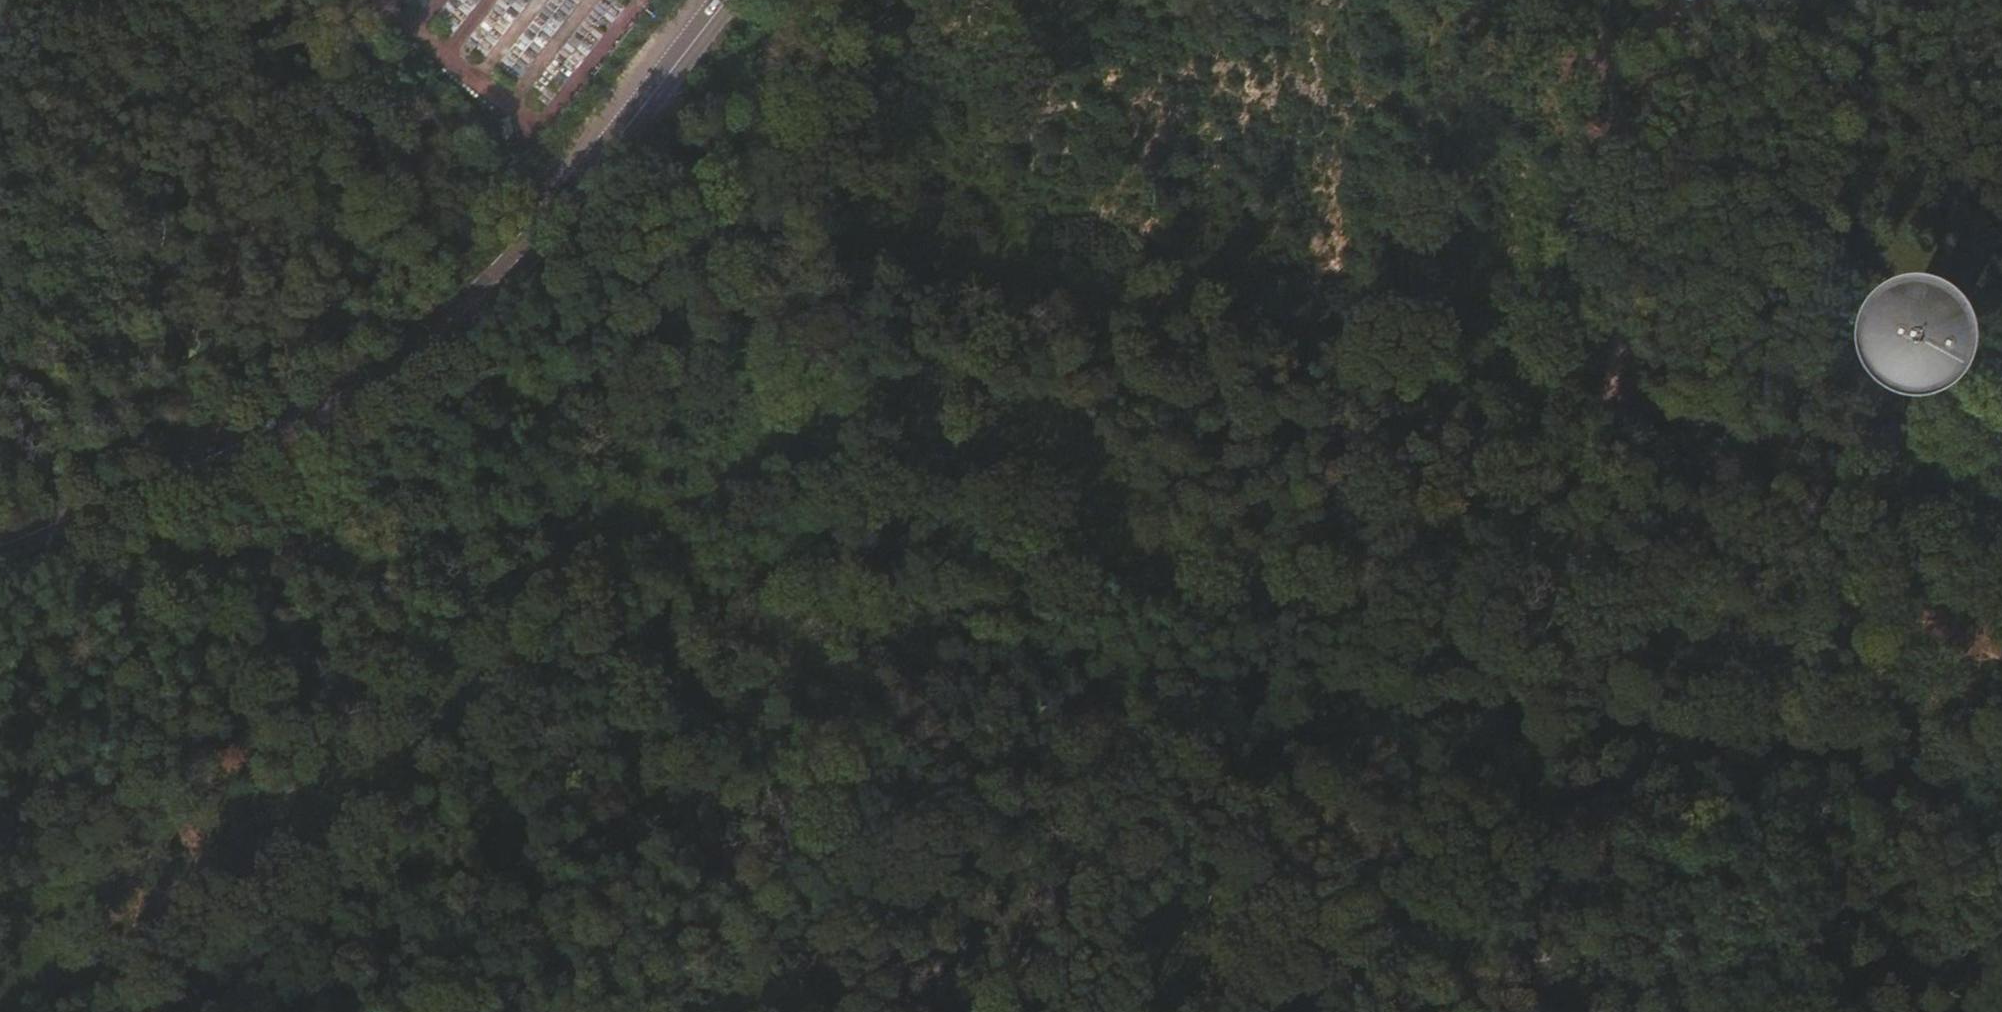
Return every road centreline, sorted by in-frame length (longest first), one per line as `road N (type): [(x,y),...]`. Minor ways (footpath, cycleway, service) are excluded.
road 1 (secondary): [(0,543),(368,377),(483,297),(557,220),(728,0)]
road 2 (track): [(2001,512),(1892,473),(1604,404),(1660,0)]

